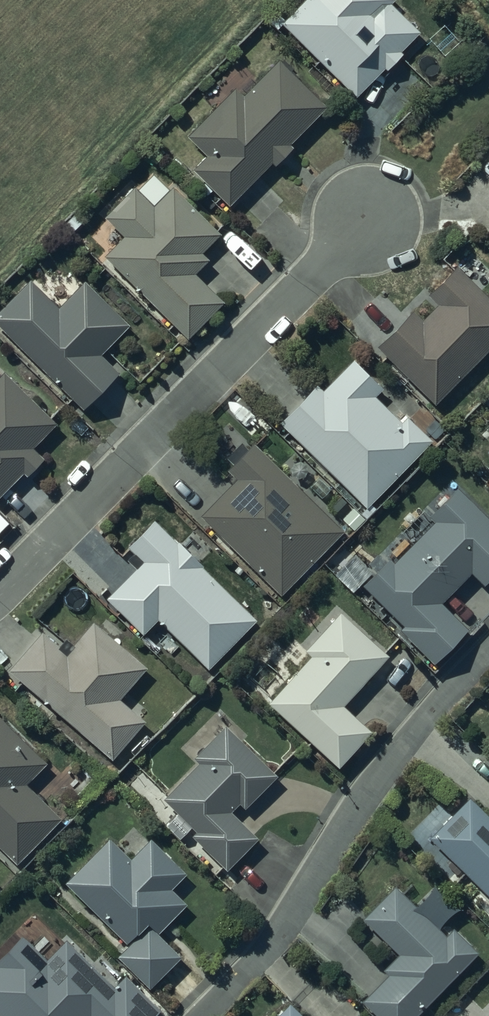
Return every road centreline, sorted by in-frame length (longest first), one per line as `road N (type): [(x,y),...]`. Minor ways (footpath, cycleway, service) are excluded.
road 1 (residential): [(367,218),(0,593)]
road 2 (residential): [(209,1015),(267,956),(369,794),(488,648)]

